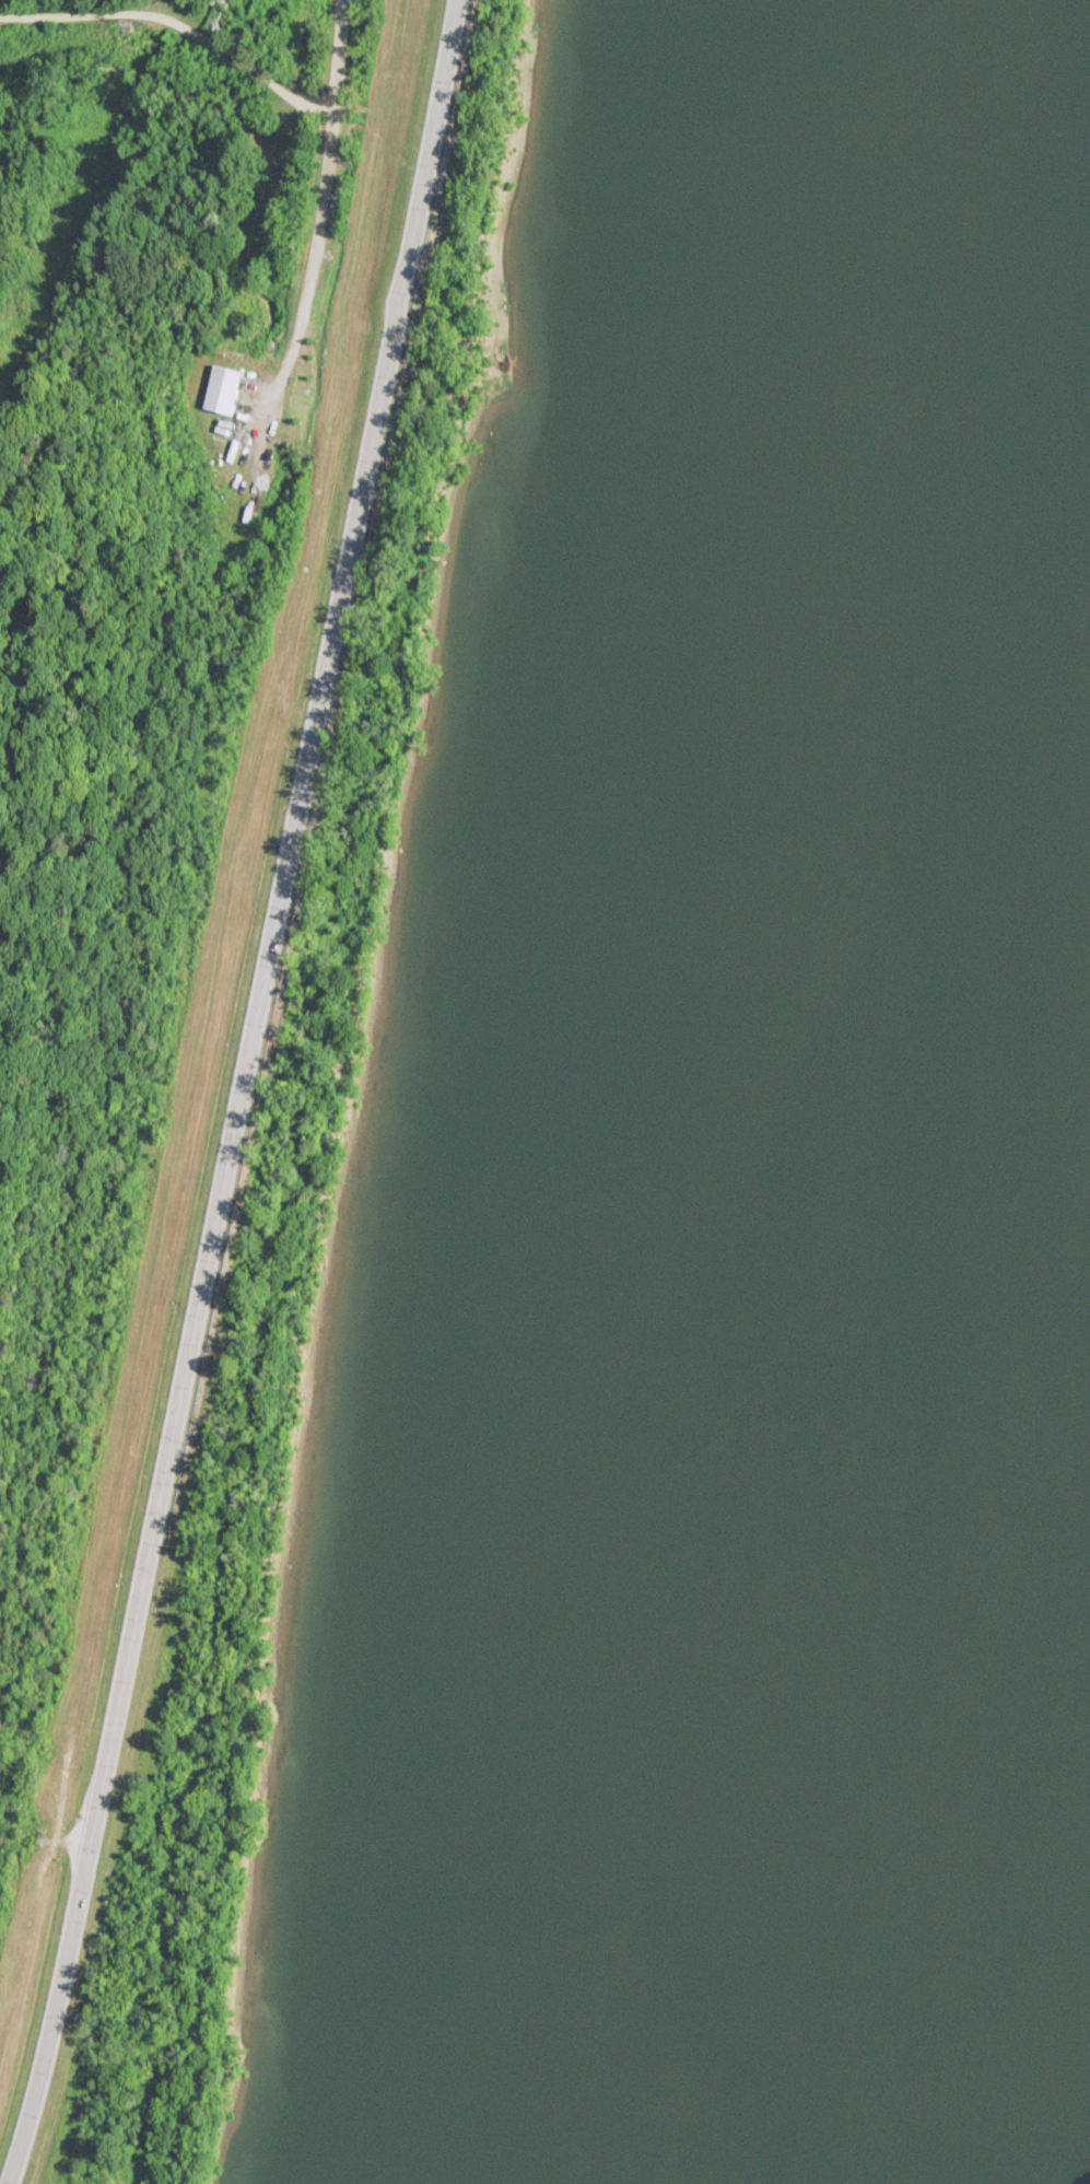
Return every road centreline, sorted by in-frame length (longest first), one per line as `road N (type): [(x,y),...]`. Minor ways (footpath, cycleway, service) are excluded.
road 1 (primary): [(15,2183),(75,1949),(462,0)]
road 2 (residential): [(277,407),(324,206),(340,0)]

